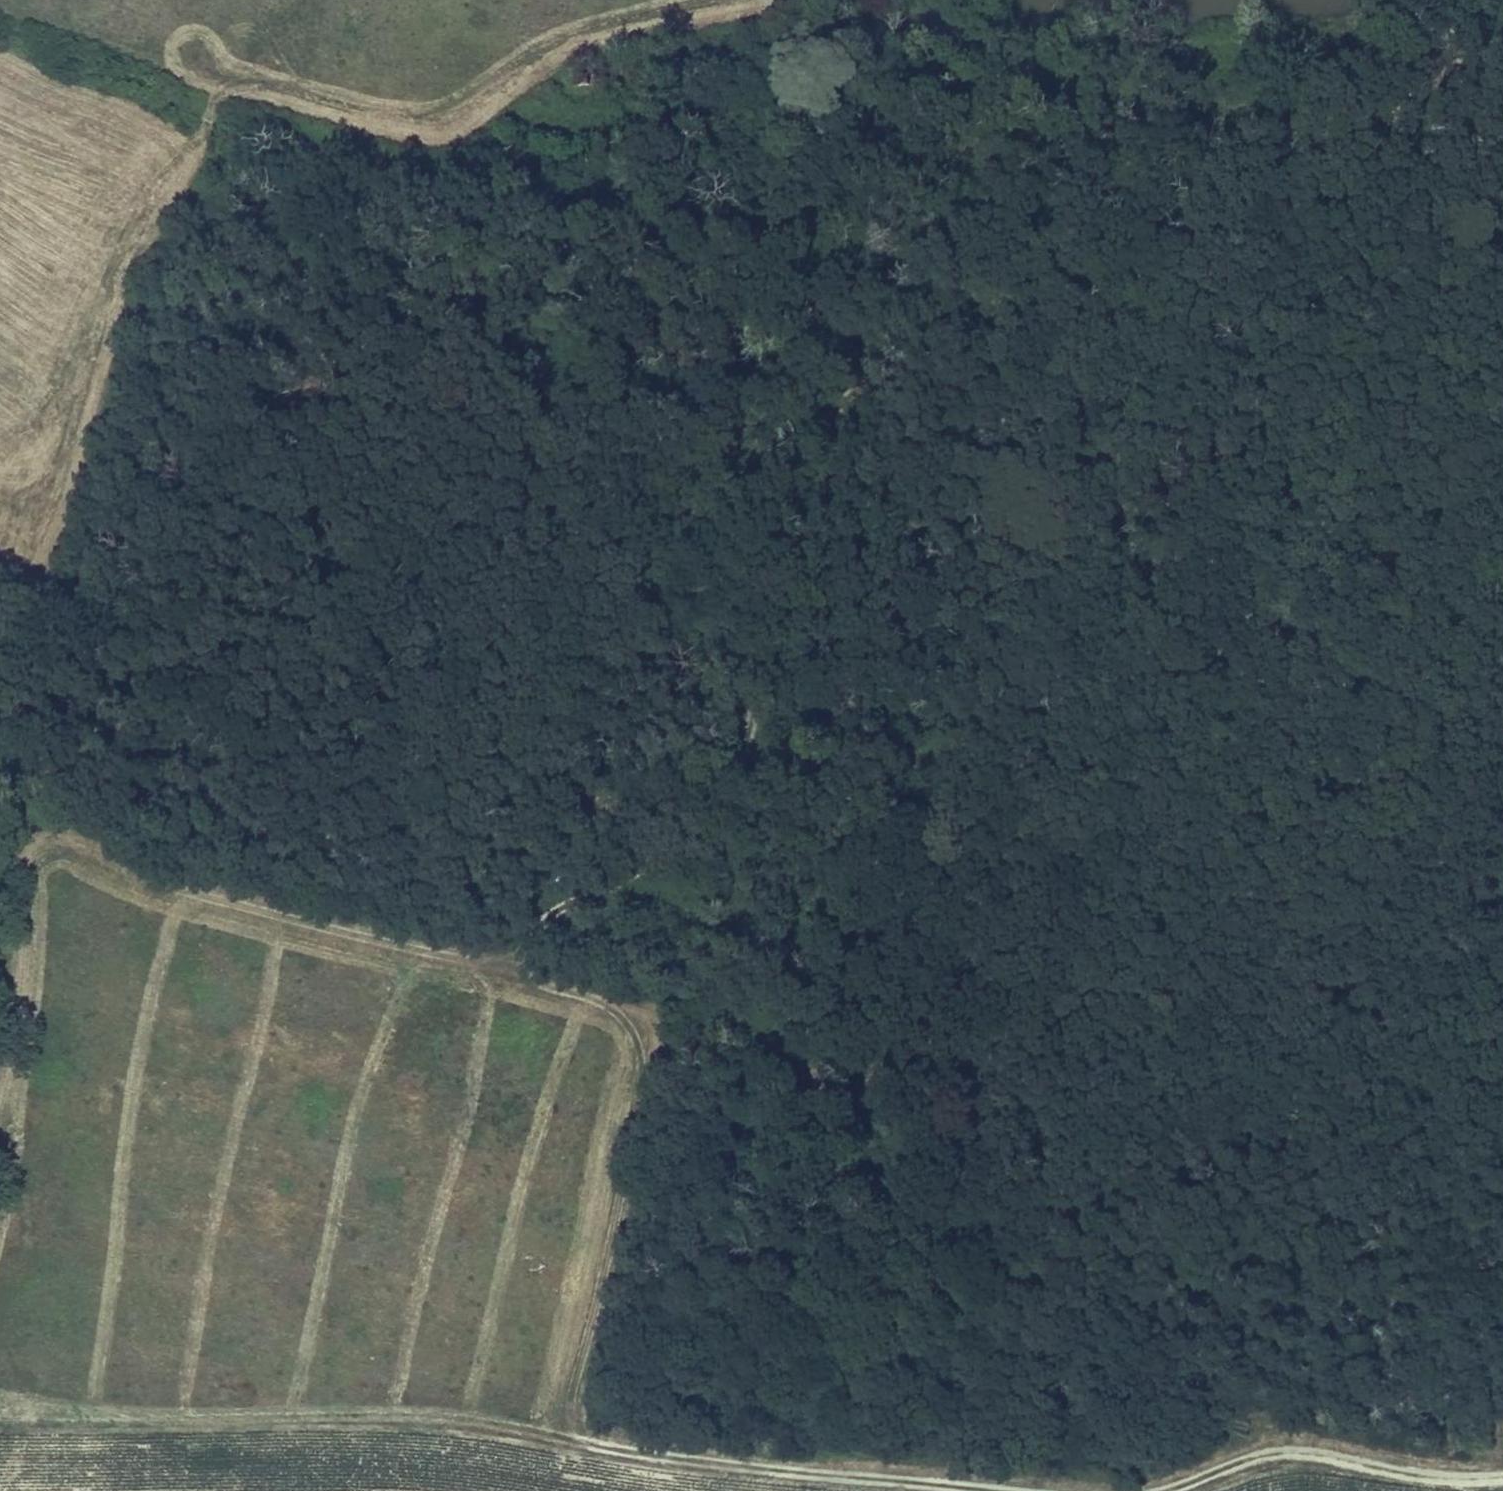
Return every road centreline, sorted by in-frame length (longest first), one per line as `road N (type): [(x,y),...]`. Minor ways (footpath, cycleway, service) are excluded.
road 1 (track): [(943,1490),(546,1442),(481,1443),(179,1490)]
road 2 (track): [(1502,1485),(1419,1483),(1289,1462),(1255,1464),(1189,1490)]
road 3 (track): [(1456,0),(1502,210)]

